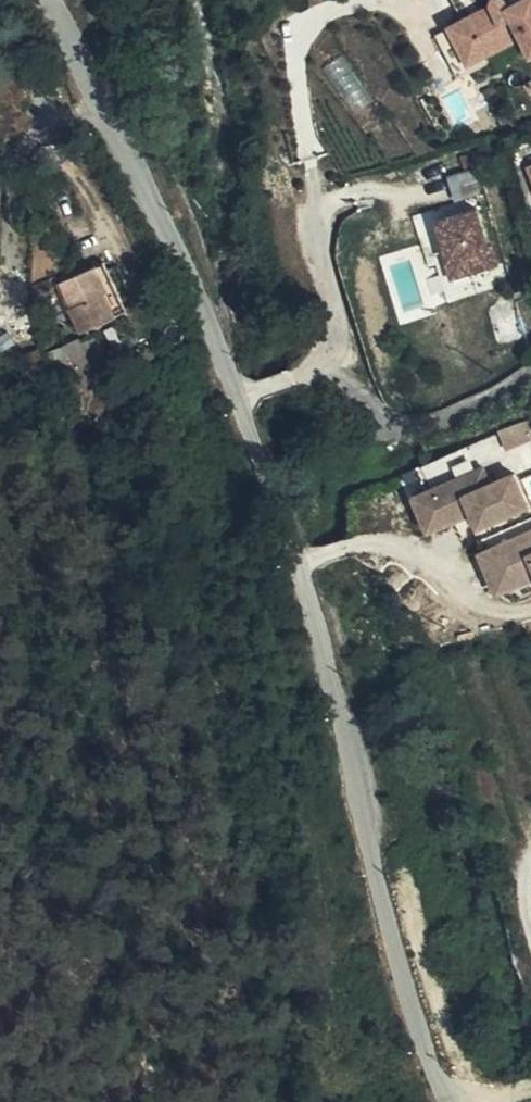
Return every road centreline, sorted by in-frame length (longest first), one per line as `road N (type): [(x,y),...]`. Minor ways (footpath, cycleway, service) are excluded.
road 1 (unclassified): [(452,1101),(413,1005),(317,631),(212,322),(53,0)]

